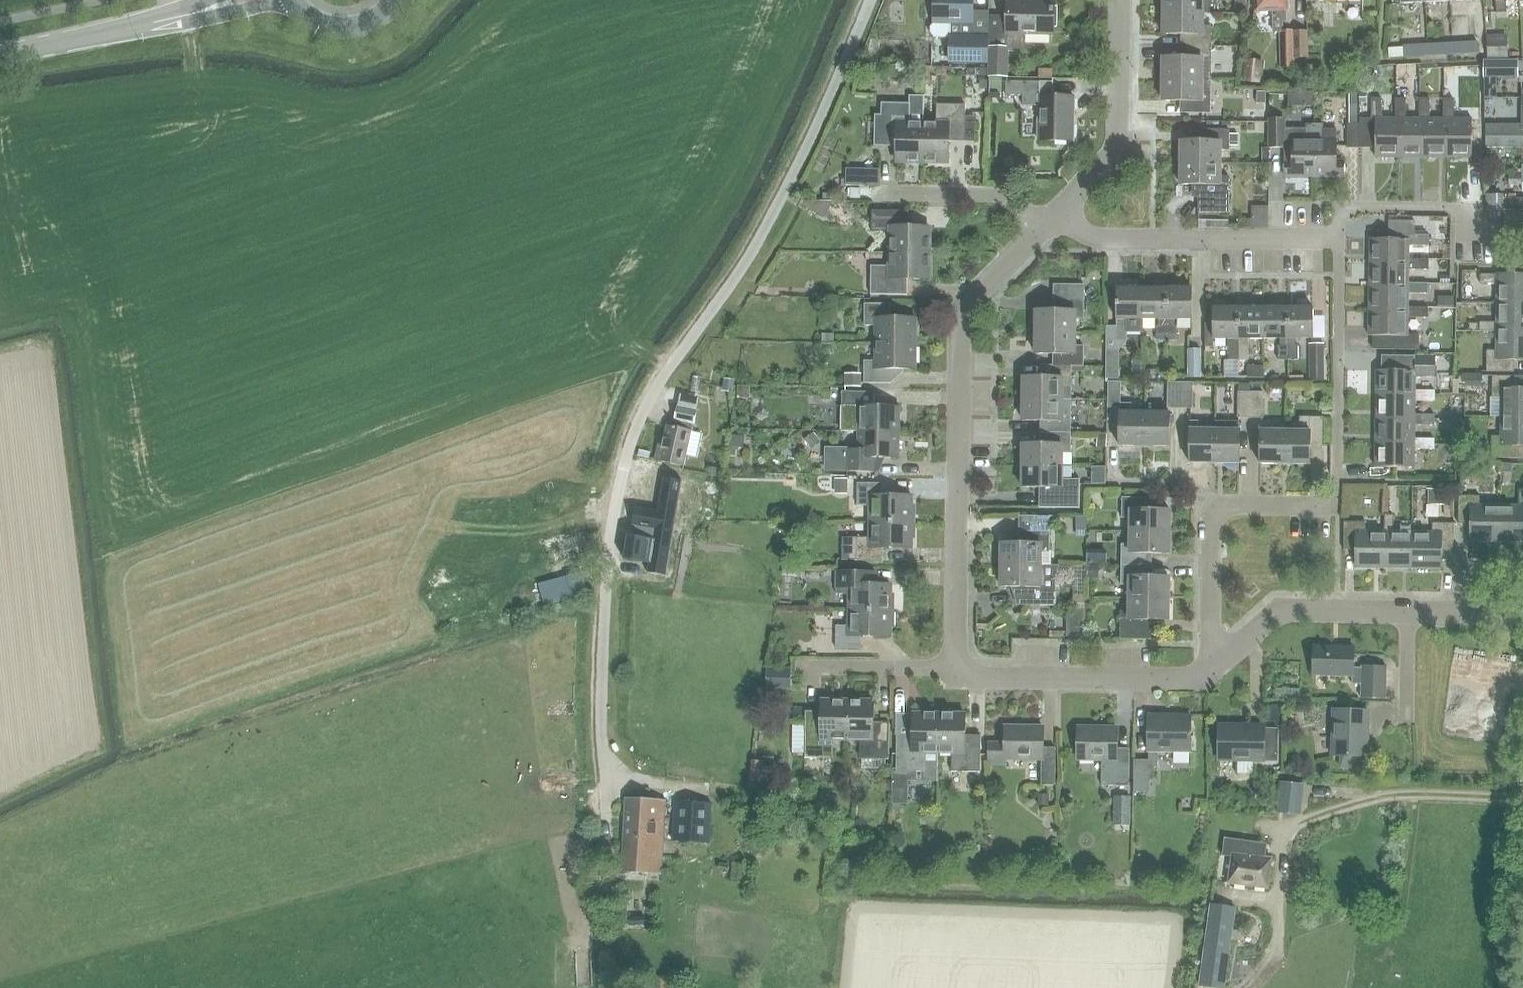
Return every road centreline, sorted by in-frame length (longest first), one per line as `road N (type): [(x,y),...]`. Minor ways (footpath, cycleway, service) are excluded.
road 1 (residential): [(606,781),(603,605),(628,449),(657,385),(759,240),(871,0)]
road 2 (residential): [(1211,667),(1197,679),(954,677),(960,309),(1057,211)]
road 3 (residential): [(1211,667),(1279,610),(1522,614)]
road 4 (residential): [(1339,239),(1103,238),(1057,211)]
road 5 (residential): [(1211,667),(1211,523),(1222,505),(1327,507)]
road 6 (residential): [(1057,211),(1117,149),(1119,0)]
road 7 (tertiary): [(101,34),(279,0)]
road 8 (tertiary): [(291,0),(315,22),(350,29),(395,0)]

